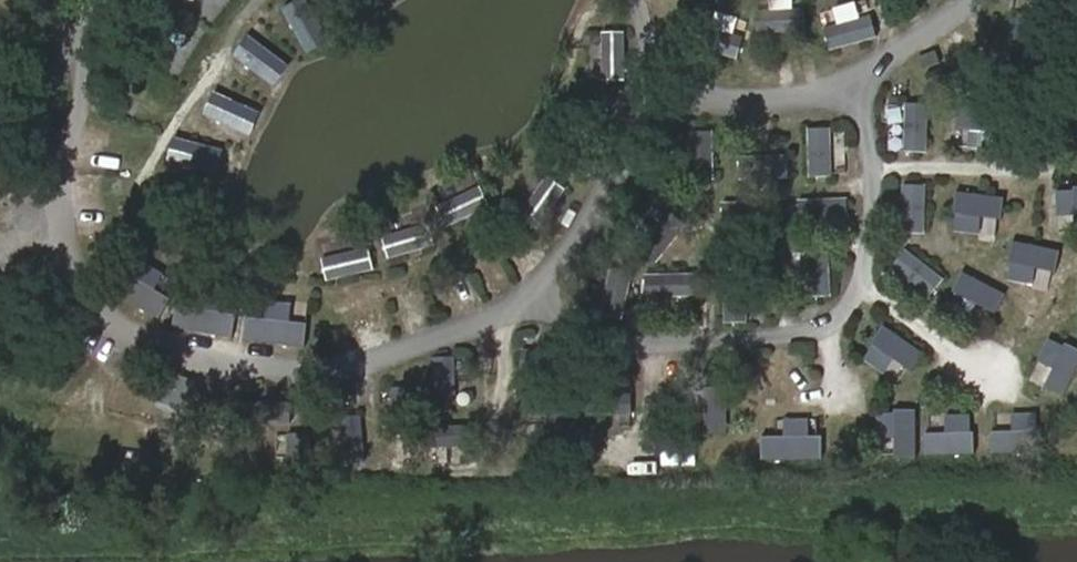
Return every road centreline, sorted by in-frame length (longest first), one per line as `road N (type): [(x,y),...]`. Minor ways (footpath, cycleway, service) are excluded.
road 1 (track): [(174,358),(141,325),(146,150),(174,0)]

